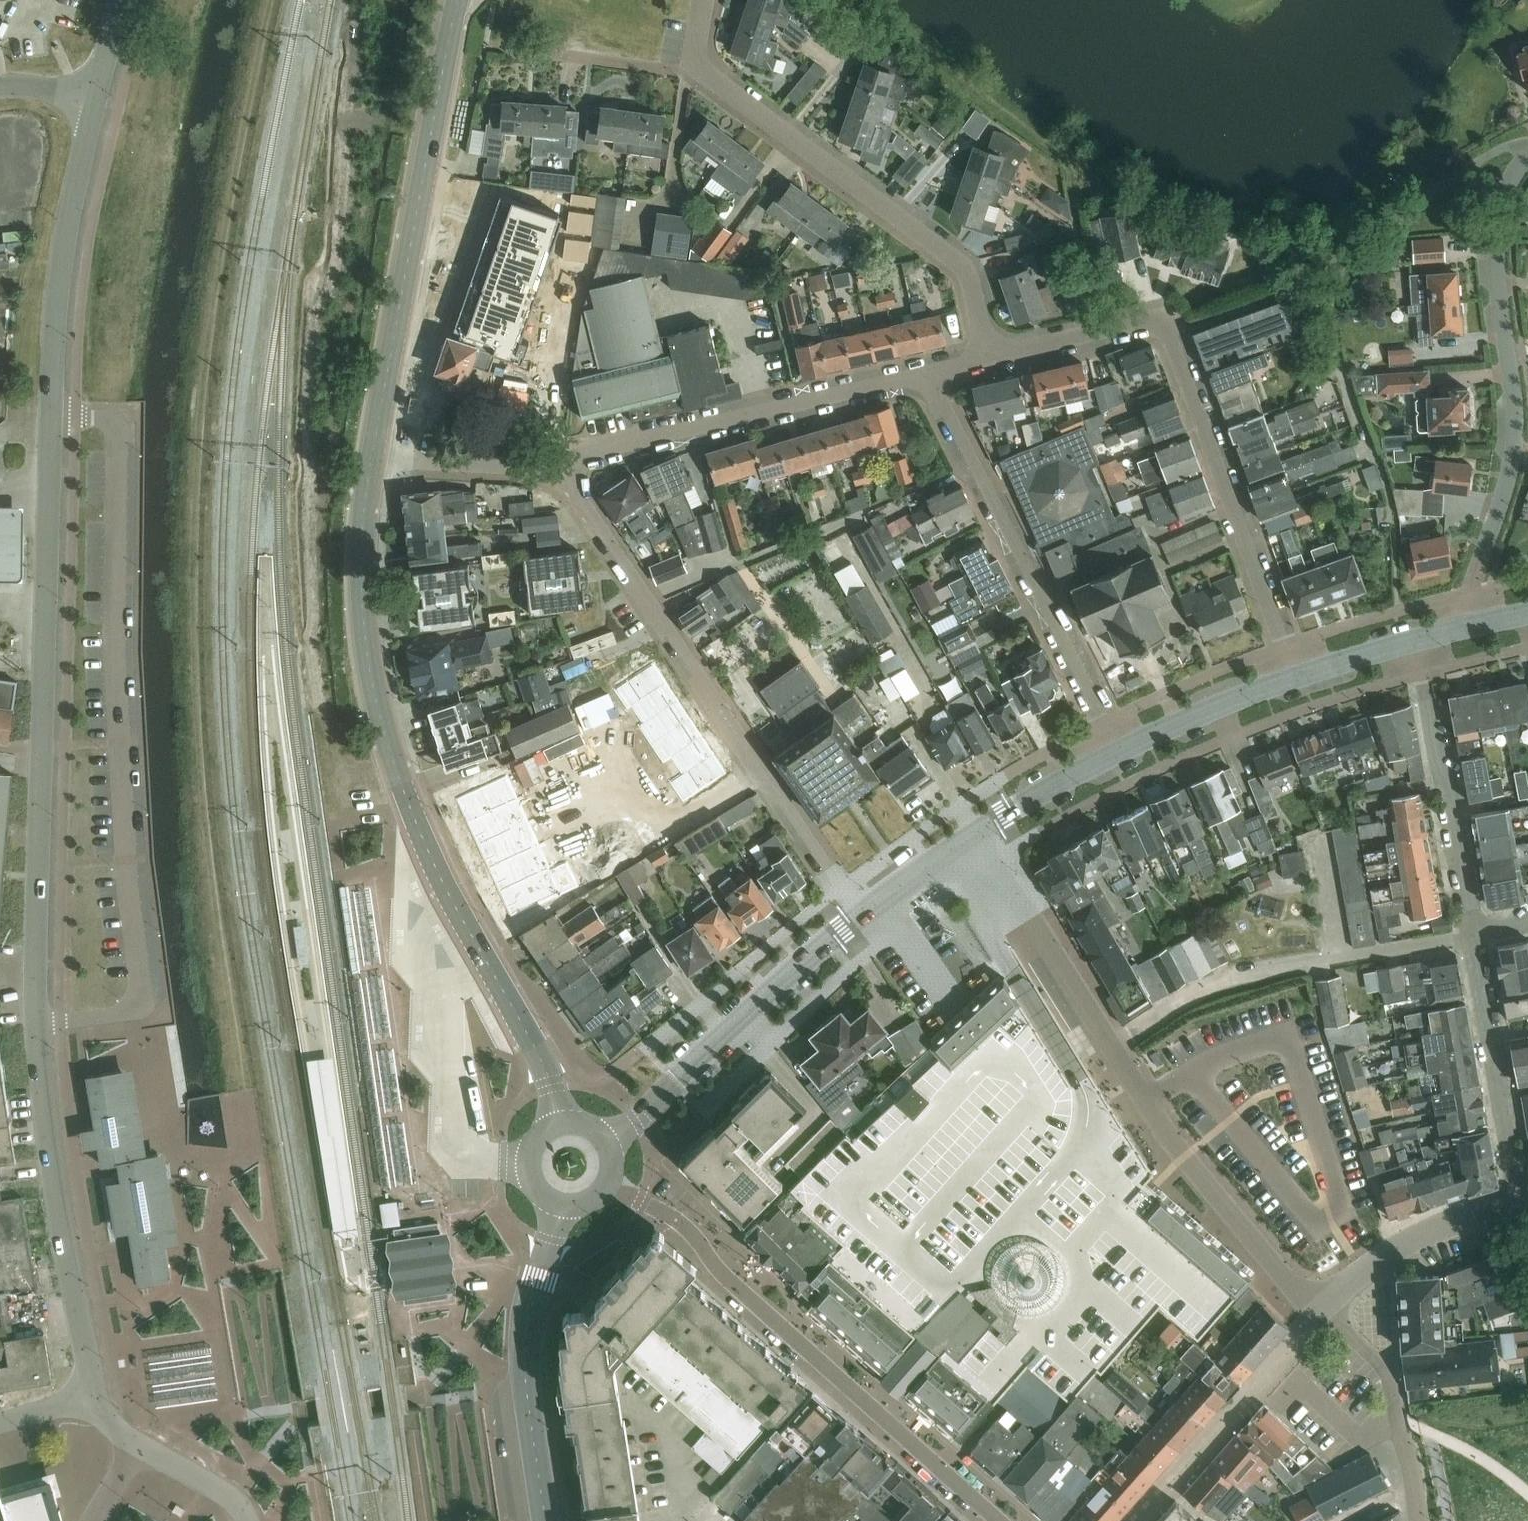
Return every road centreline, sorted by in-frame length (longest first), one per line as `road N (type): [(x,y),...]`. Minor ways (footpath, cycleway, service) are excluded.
road 1 (unclassified): [(97,1393),(51,1161),(38,1007),(54,347),(70,222),(99,100)]
road 2 (tertiary): [(561,1120),(543,1061),(417,822),(379,708),(361,600),(373,455)]
road 3 (residential): [(1324,1314),(1164,1131),(981,831)]
road 4 (residential): [(1297,677),(1167,330),(1131,319),(991,359)]
road 5 (residential): [(559,472),(844,888),(873,912)]
road 6 (residential): [(603,1195),(639,1201),(685,1225),(721,1270),(996,1520)]
road 7 (residential): [(991,359),(965,266),(710,82),(696,51),(704,0)]
road 8 (residential): [(1475,625),(1469,596),(1512,439),(1492,247),(1495,204),(1527,157)]
road 9 (tertiary): [(373,455),(453,24)]
road 10 (residential): [(924,375),(1119,750)]
road 11 (residential): [(924,375),(593,450),(559,472)]
road 12 (tertiary): [(608,1139),(873,912)]
road 13 (tertiary): [(544,1520),(522,1361),(560,1207)]
road 14 (residential): [(1418,642),(1472,933)]
road 15 (residential): [(1472,933),(1517,1201)]
road 16 (residential): [(1229,978),(1472,933)]
road 17 (residential): [(1324,1314),(1387,1379),(1409,1448),(1415,1520)]
road 18 (residential): [(1324,1314),(1352,1281),(1414,1239),(1517,1201)]
road 19 (tertiary): [(1297,677),(1119,750)]
road 20 (residential): [(373,455),(559,472)]
road 21 (tertiary): [(1119,750),(981,831)]
road 22 (track): [(1112,1046),(1229,978)]
road 23 (tertiary): [(873,912),(981,831)]
road 24 (unclassified): [(140,1446),(229,1495),(247,1520)]
road 25 (tertiary): [(1418,642),(1297,677)]

